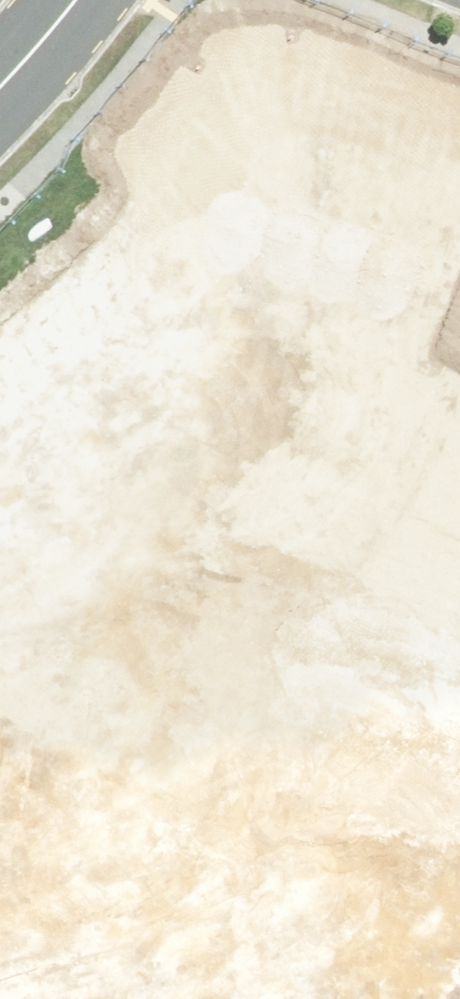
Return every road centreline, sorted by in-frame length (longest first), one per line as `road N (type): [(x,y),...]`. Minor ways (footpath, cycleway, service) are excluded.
road 1 (residential): [(223,621),(0,364)]
road 2 (residential): [(223,621),(385,487),(423,401)]
road 3 (residential): [(0,785),(35,777),(223,621)]

